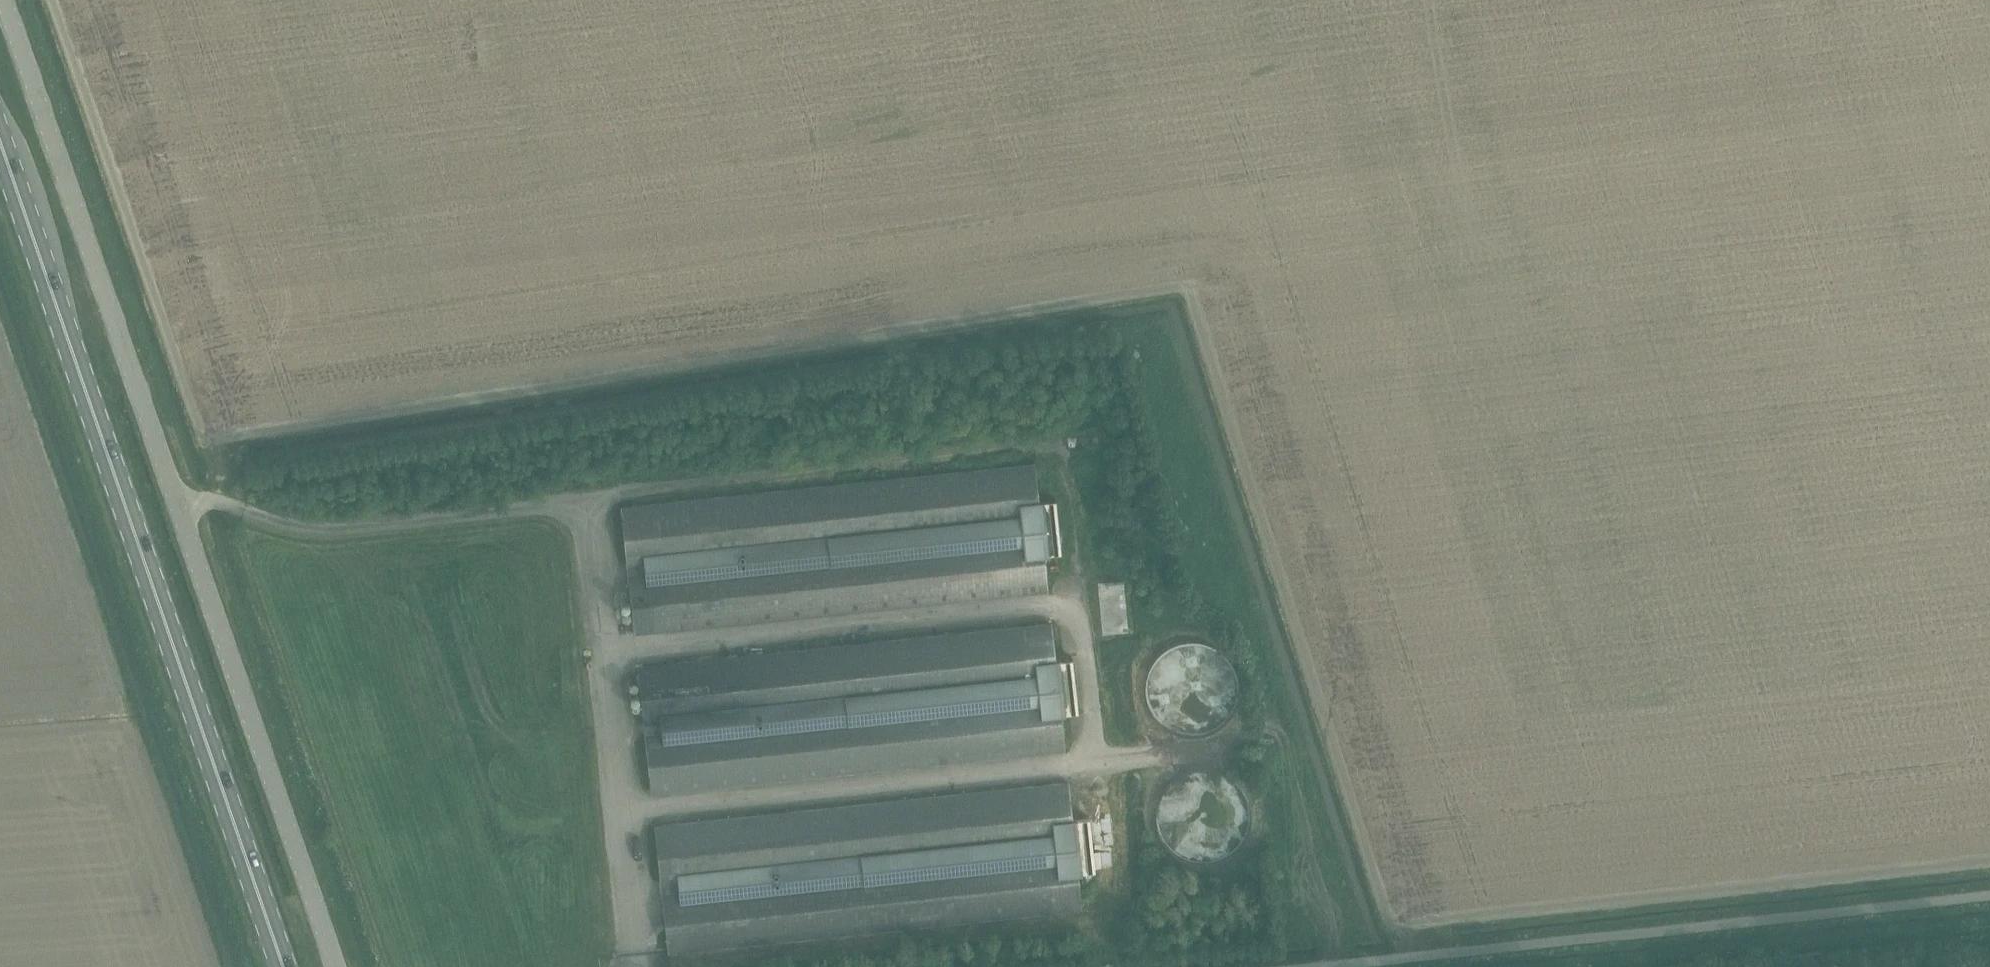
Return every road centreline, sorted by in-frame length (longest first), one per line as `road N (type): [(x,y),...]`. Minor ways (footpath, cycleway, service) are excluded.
road 1 (unclassified): [(333,966),(3,0)]
road 2 (primary): [(283,966),(0,142)]
road 3 (unclassified): [(1310,966),(1989,895)]

